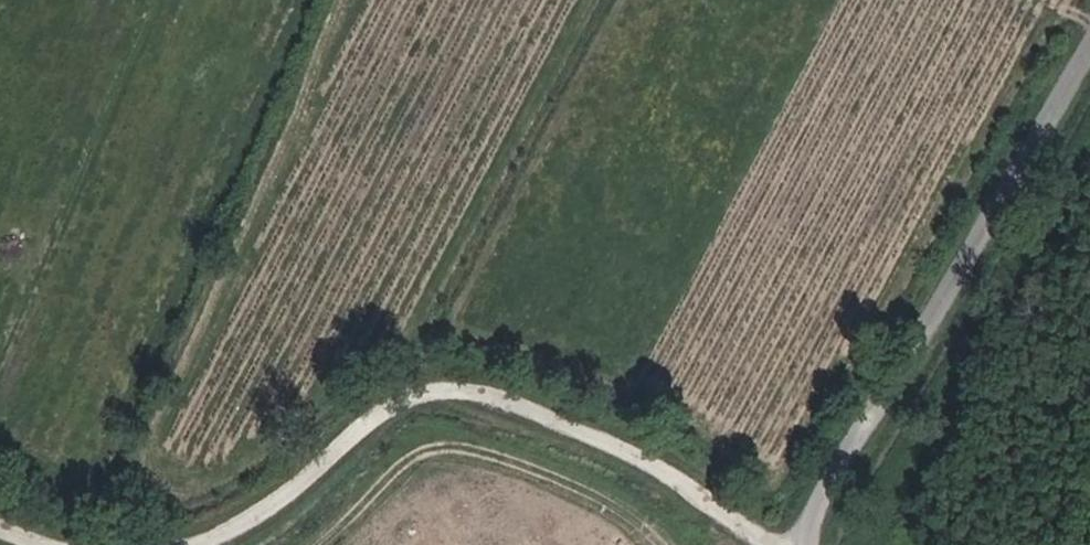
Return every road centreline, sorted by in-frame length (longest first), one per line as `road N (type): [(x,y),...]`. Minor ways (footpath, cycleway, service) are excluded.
road 1 (track): [(200,544),(293,497),(392,400),(478,390),(599,431),(752,544)]
road 2 (unclassified): [(1089,77),(810,544)]

